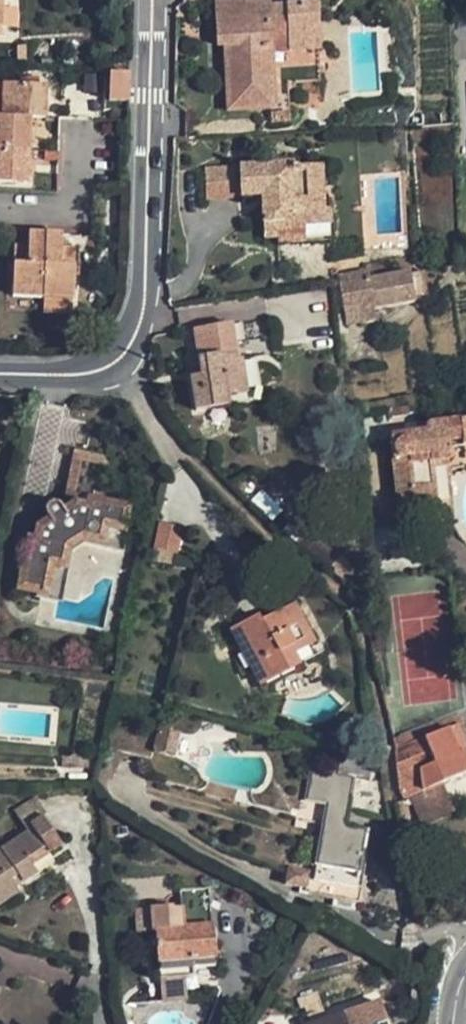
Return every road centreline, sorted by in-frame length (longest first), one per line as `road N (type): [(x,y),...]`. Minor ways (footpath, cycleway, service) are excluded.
road 1 (residential): [(118,358),(137,331),(148,255),(154,0)]
road 2 (residential): [(0,374),(99,370),(118,358)]

